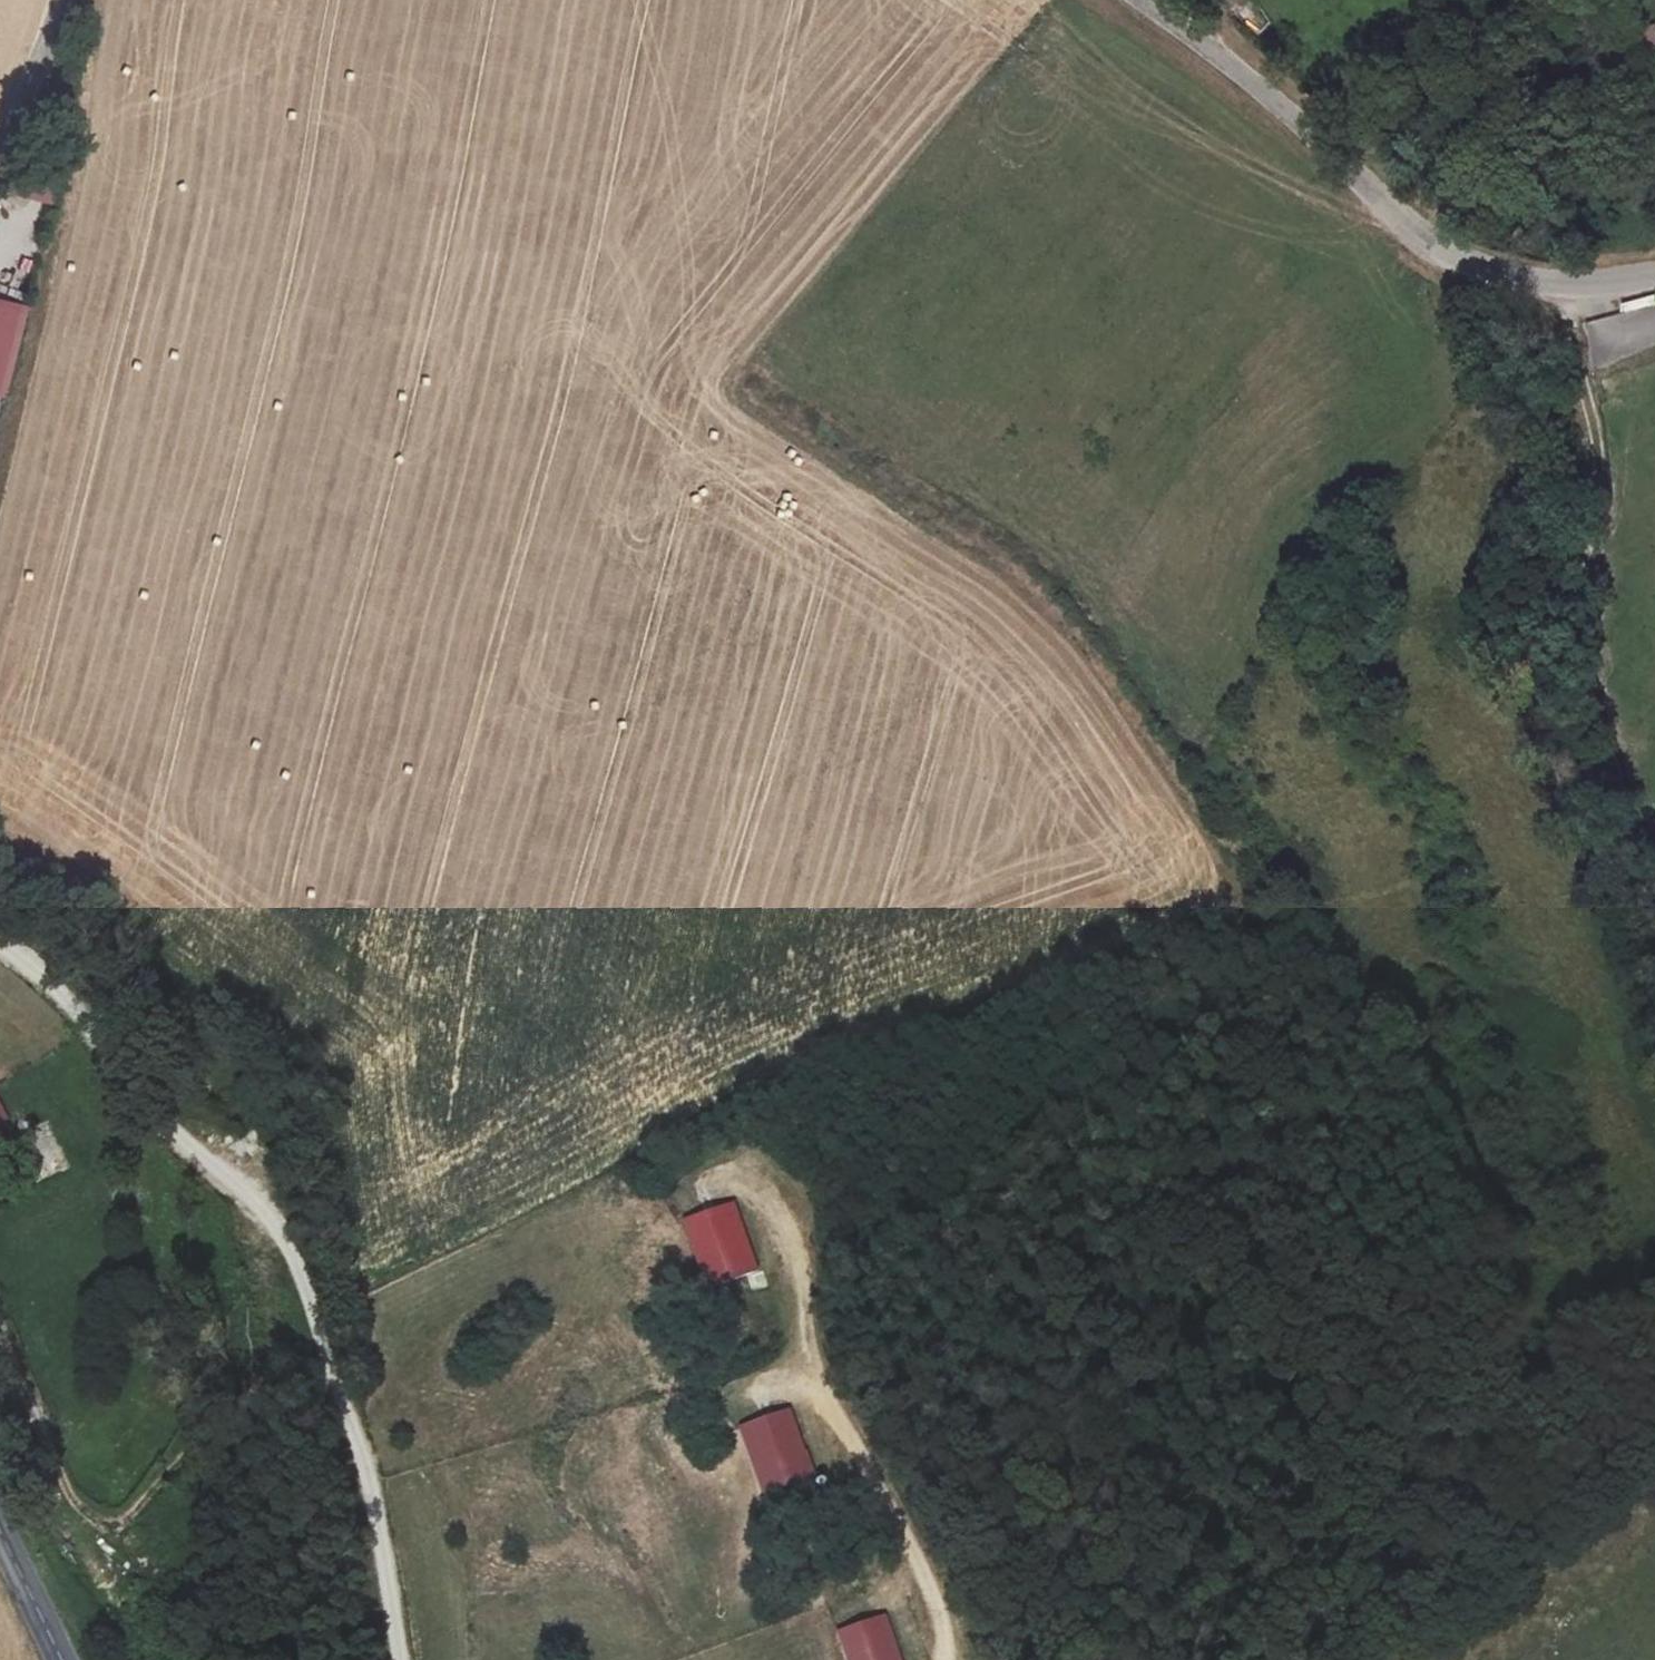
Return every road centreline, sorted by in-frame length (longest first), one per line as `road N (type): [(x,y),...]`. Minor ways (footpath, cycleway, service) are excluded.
road 1 (track): [(0,1296),(62,1482),(90,1511),(117,1520),(137,1510),(226,1405),(248,1357),(250,1303),(218,1155),(91,1147),(34,1066),(0,1036)]
road 2 (unclassified): [(1138,0),(1446,252),(1542,286),(1654,273)]
road 3 (track): [(1563,287),(1568,378),(1596,438),(1598,496),(1573,586),(1572,646),(1648,858)]
road 4 (track): [(0,833),(97,896),(203,993),(218,1155)]
road 5 (unclassified): [(0,134),(37,75),(59,0)]
road 6 (tertiary): [(62,1659),(0,1533)]

